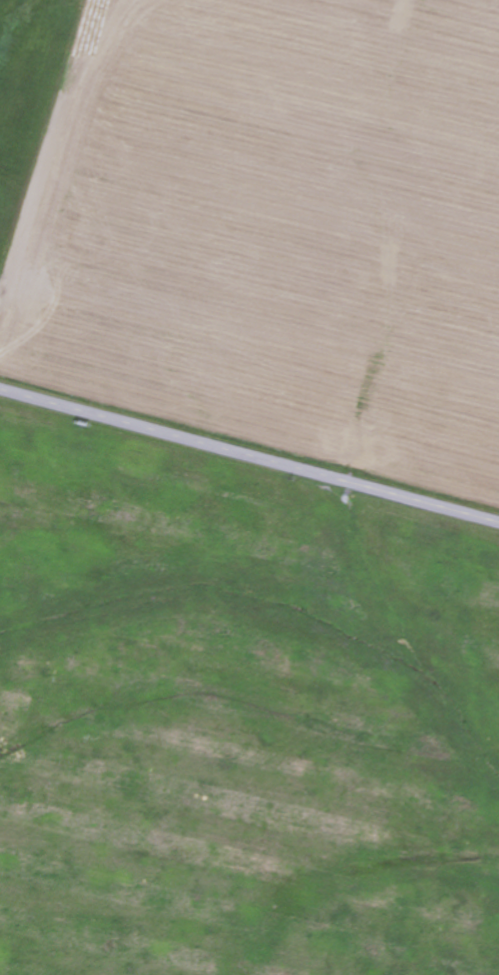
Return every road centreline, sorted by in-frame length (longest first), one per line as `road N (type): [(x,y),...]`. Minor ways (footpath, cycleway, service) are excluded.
road 1 (secondary): [(498,523),(0,390)]

